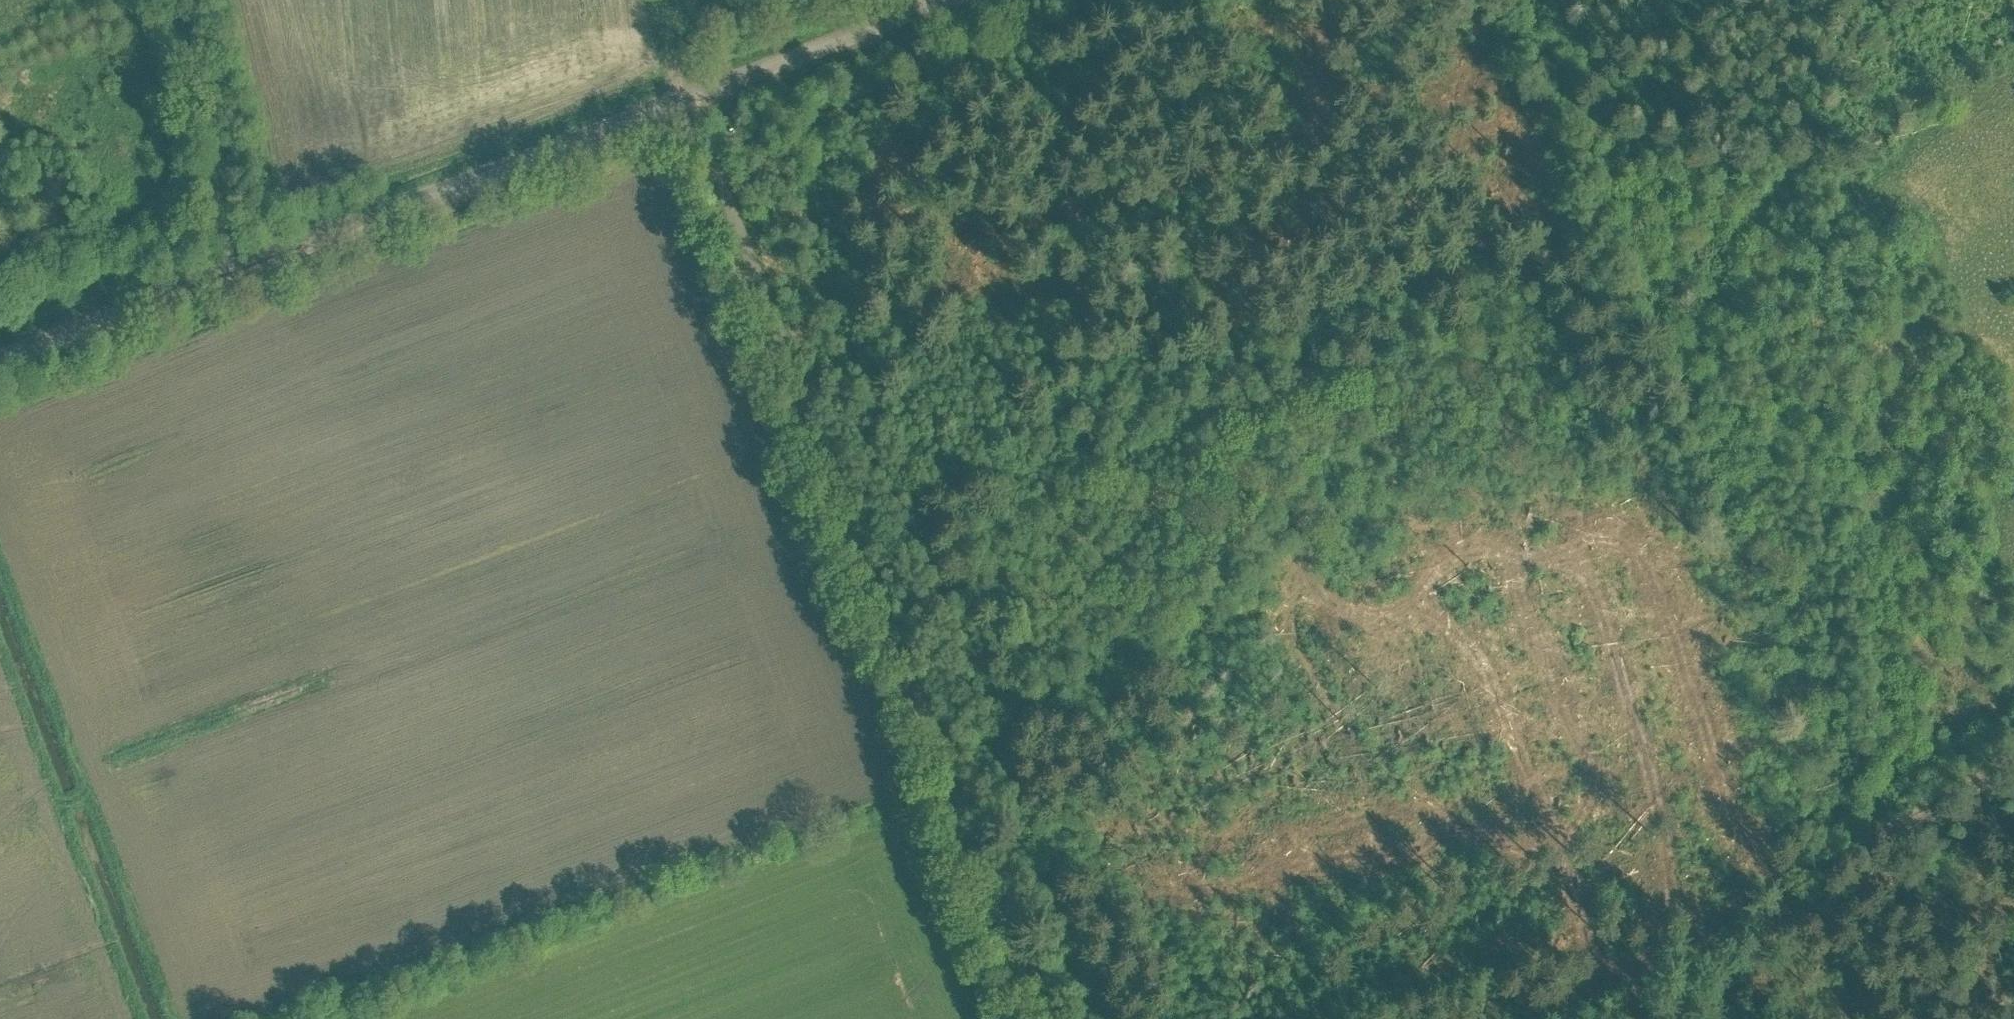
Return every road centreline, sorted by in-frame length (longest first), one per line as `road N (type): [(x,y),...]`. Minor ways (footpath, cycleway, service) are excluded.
road 1 (tertiary): [(0,359),(950,0)]
road 2 (track): [(1522,1018),(2013,771)]

